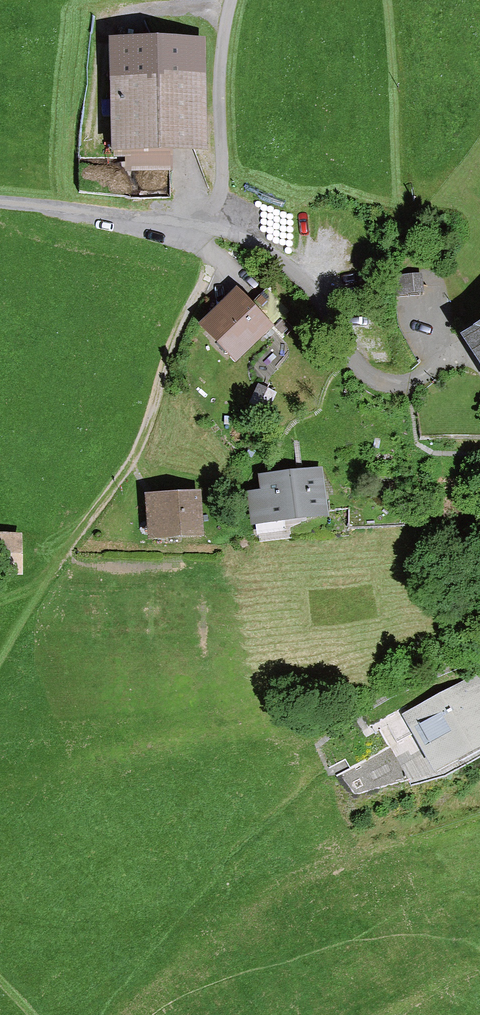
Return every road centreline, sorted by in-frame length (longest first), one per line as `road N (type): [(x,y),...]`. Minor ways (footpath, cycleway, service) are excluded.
road 1 (residential): [(0,204),(203,240),(320,276),(340,346),(361,375),(388,385),(414,381),(438,364),(437,285)]
road 2 (track): [(80,529),(138,449),(162,373),(211,271),(215,255),(203,240)]
road 3 (track): [(232,0),(220,75),(221,185),(203,240)]

